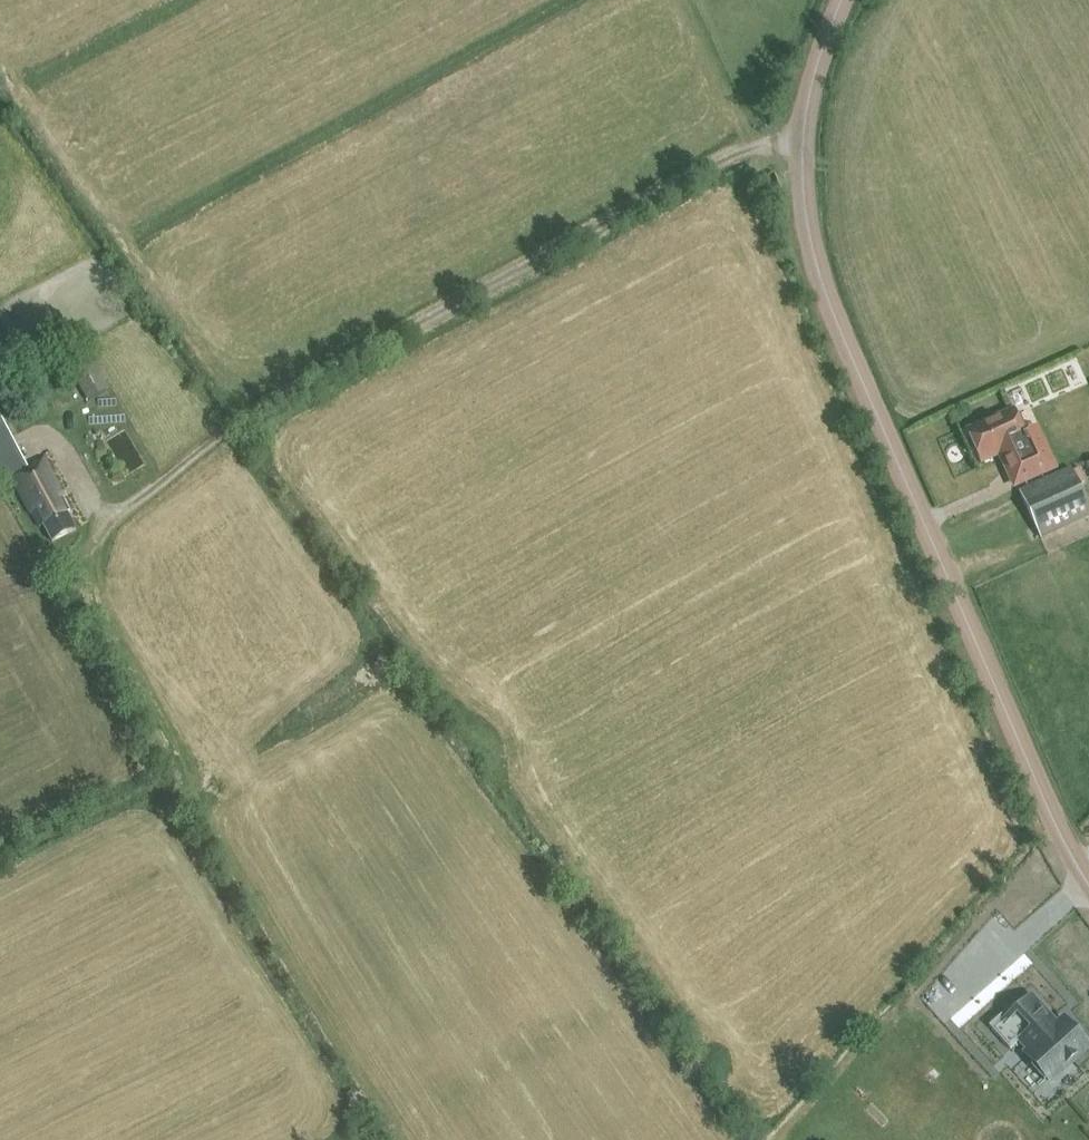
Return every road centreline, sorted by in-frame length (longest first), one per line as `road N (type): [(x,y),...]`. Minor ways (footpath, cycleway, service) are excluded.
road 1 (tertiary): [(1088,882),(1033,773),(816,260),(803,184),(806,120),(842,0)]

